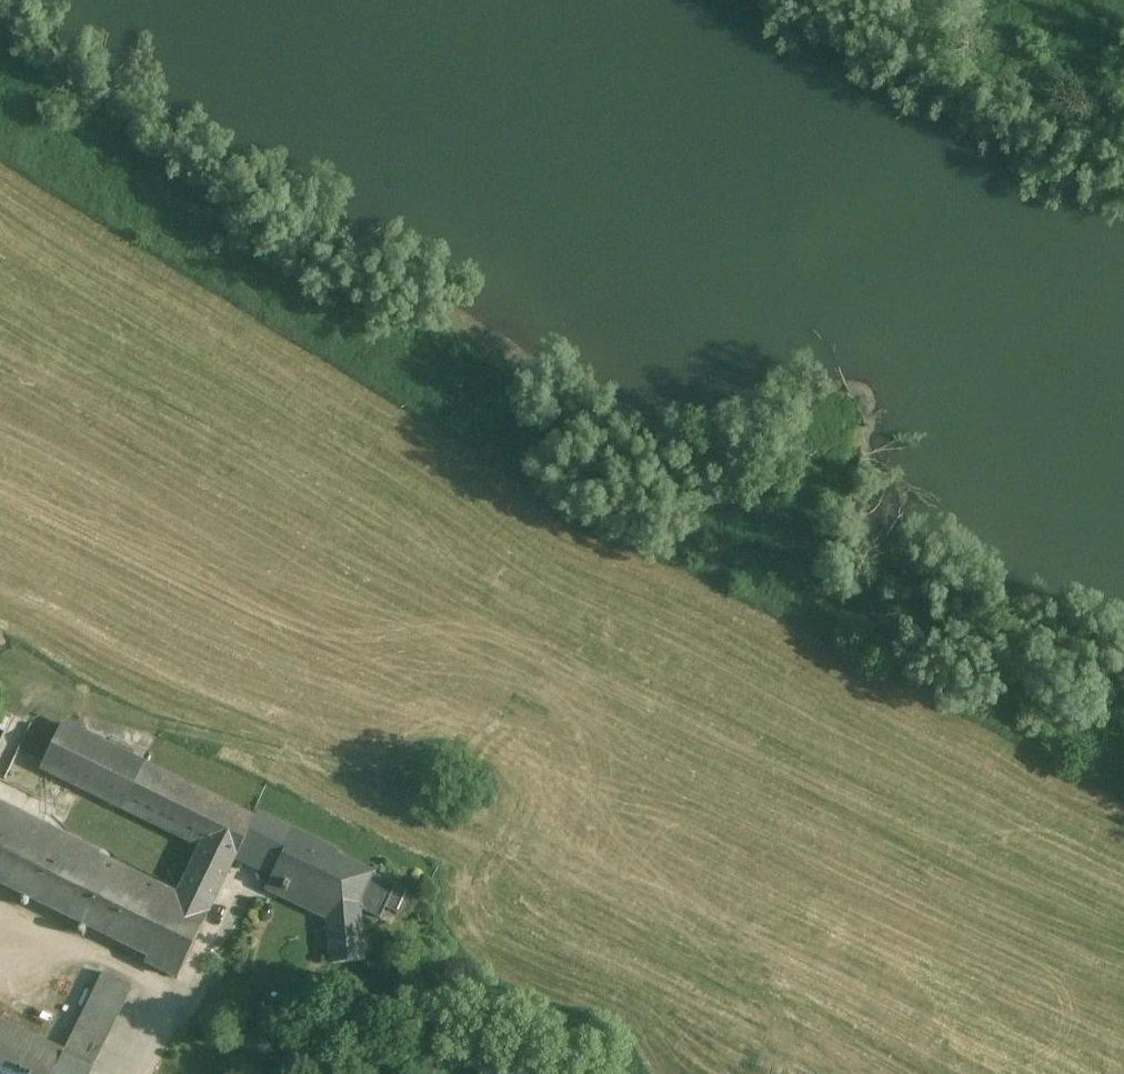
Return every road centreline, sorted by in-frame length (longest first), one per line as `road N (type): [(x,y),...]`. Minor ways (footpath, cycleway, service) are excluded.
road 1 (track): [(707,933),(426,797),(0,679)]

